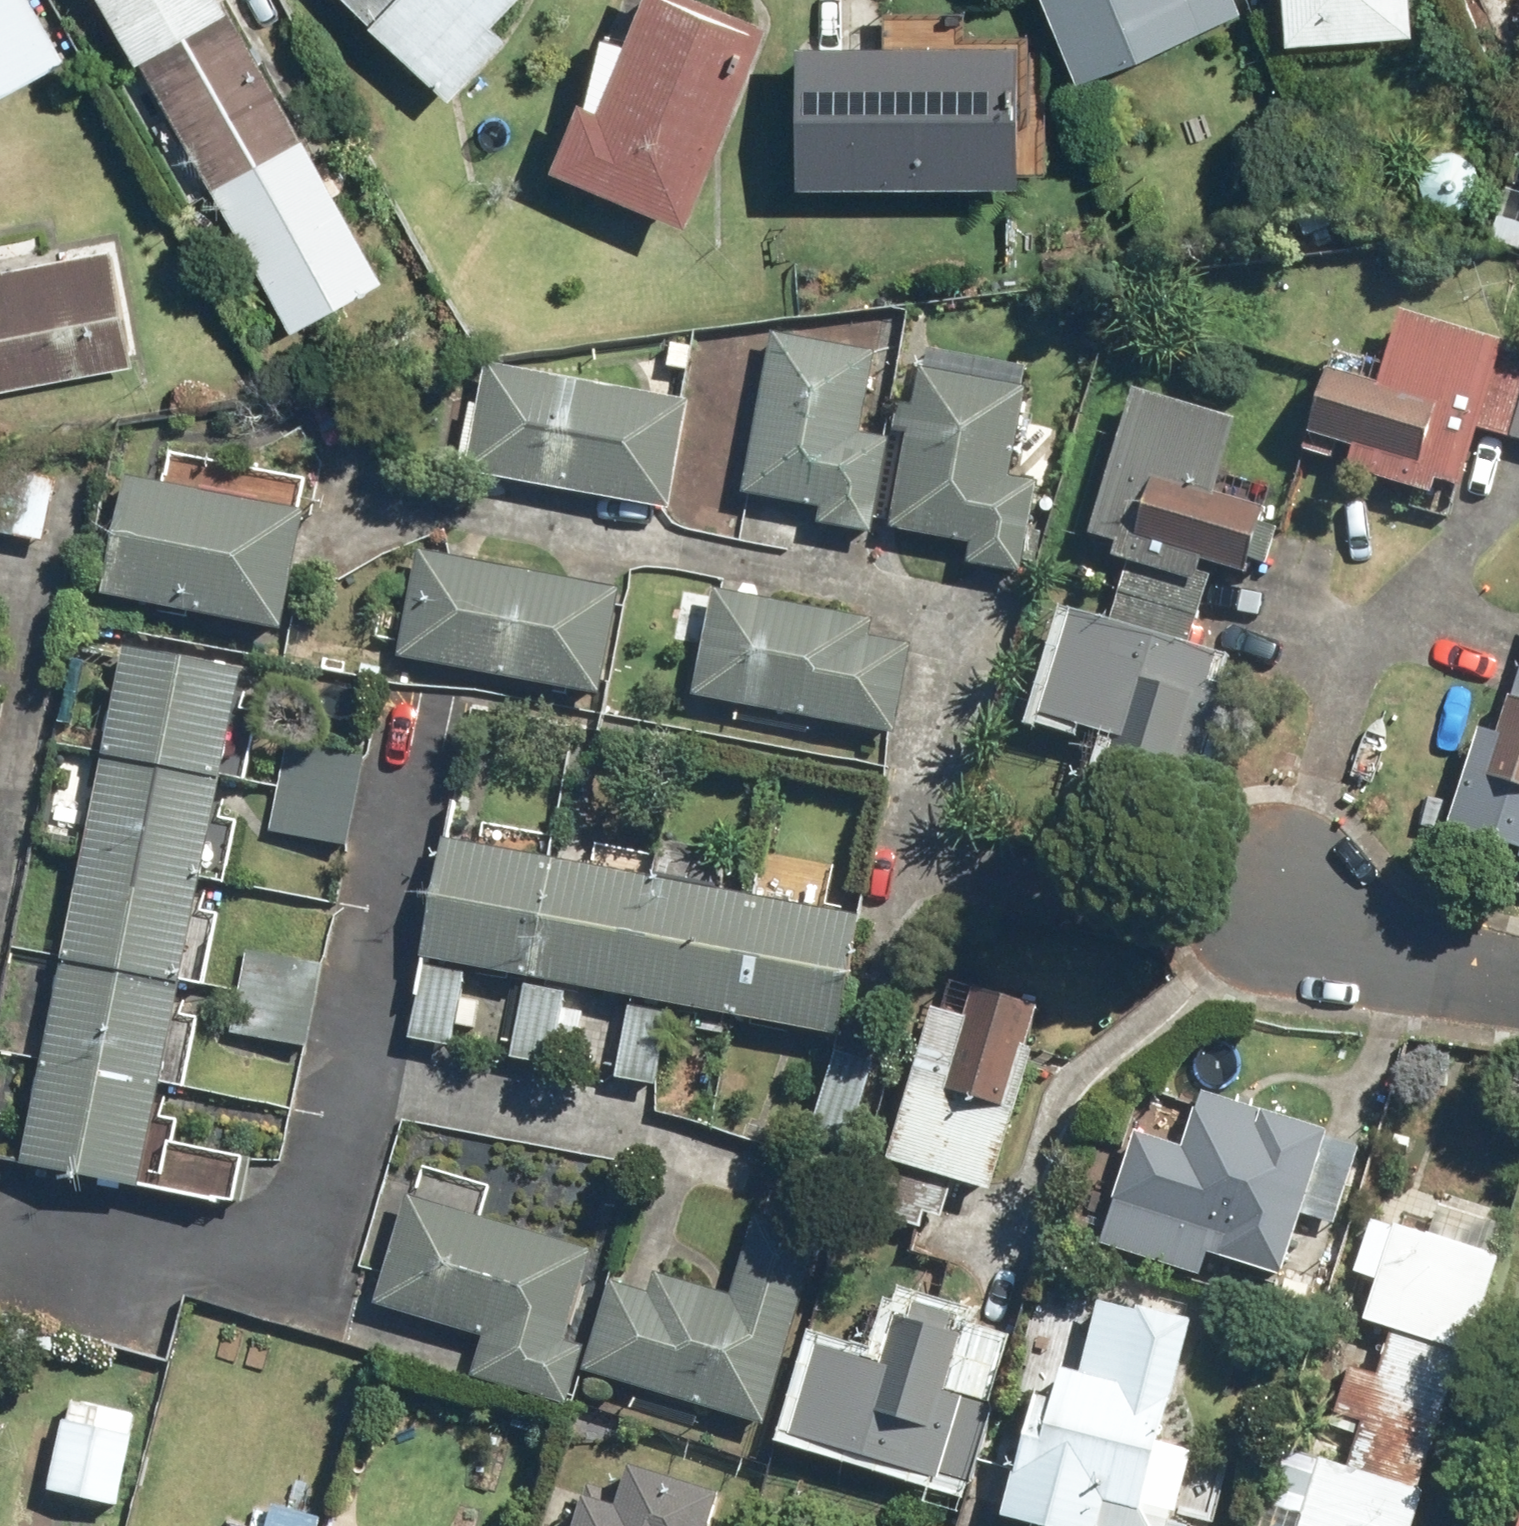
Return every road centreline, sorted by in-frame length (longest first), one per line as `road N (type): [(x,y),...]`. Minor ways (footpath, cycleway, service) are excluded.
road 1 (residential): [(1268,896),(1390,966),(1518,989)]

